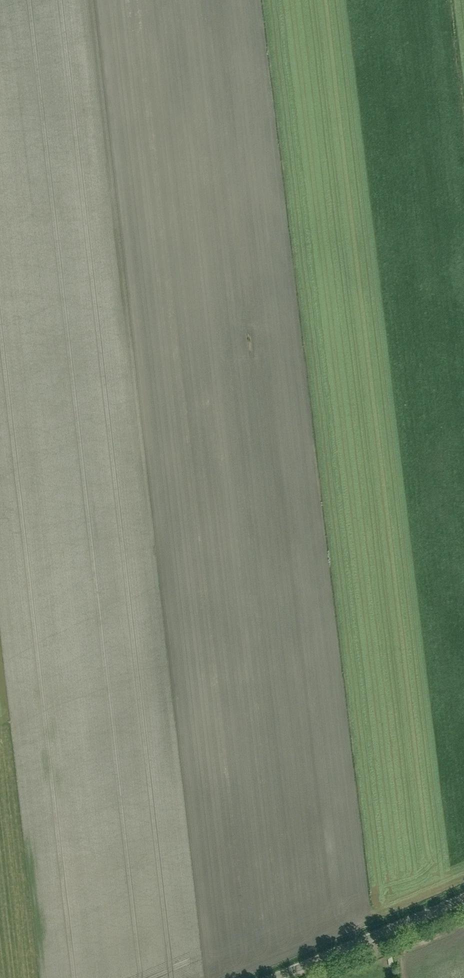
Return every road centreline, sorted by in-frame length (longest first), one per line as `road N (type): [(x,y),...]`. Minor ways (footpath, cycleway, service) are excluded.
road 1 (unclassified): [(274,977),(463,898)]

